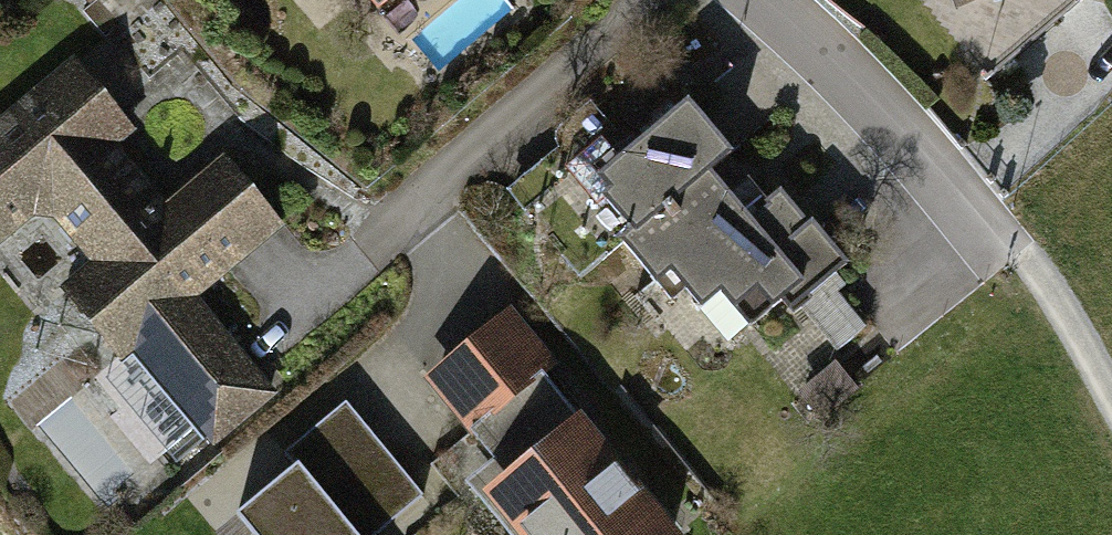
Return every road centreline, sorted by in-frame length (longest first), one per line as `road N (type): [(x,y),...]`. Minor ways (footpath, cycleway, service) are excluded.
road 1 (residential): [(751,0),(990,222)]
road 2 (track): [(990,222),(1063,306),(1111,400)]

